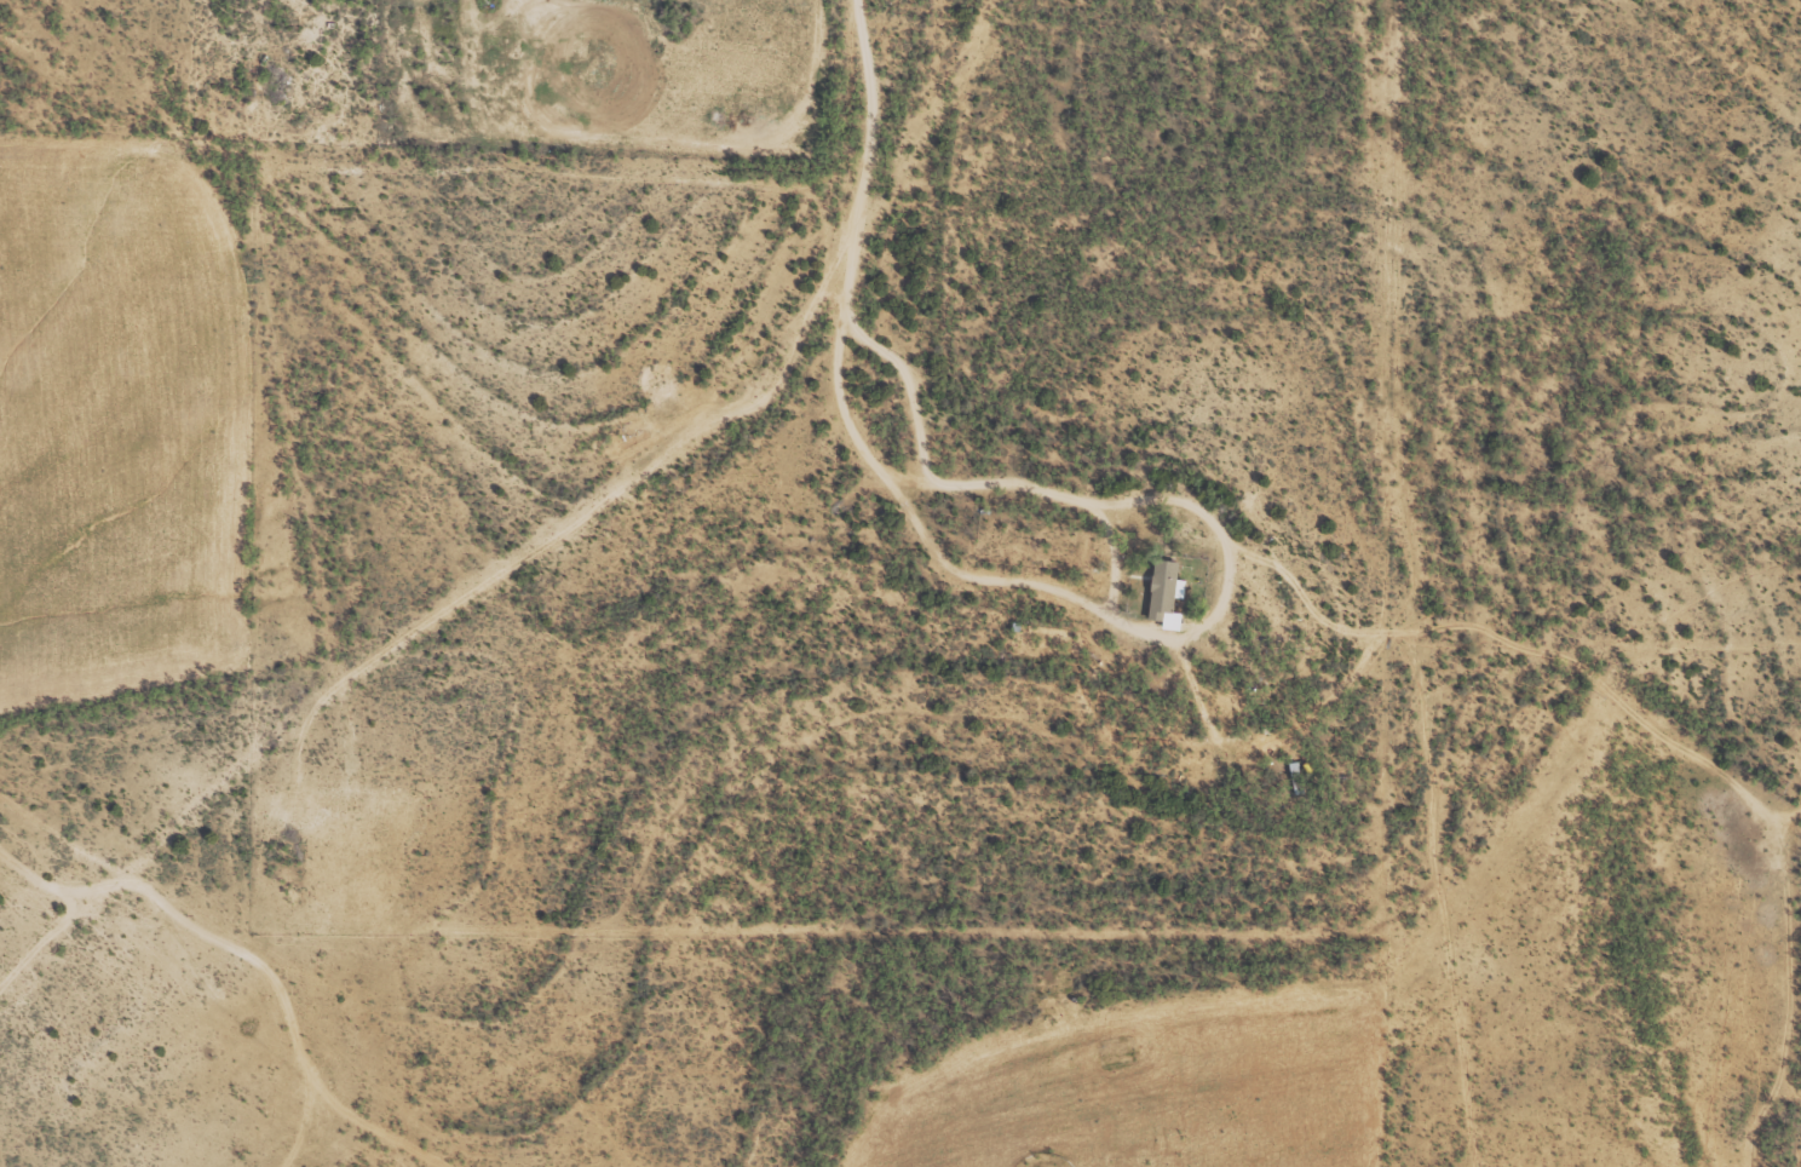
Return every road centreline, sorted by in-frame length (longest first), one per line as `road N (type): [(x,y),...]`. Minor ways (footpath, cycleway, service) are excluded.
road 1 (residential): [(948,391),(920,341),(845,320),(847,0)]

